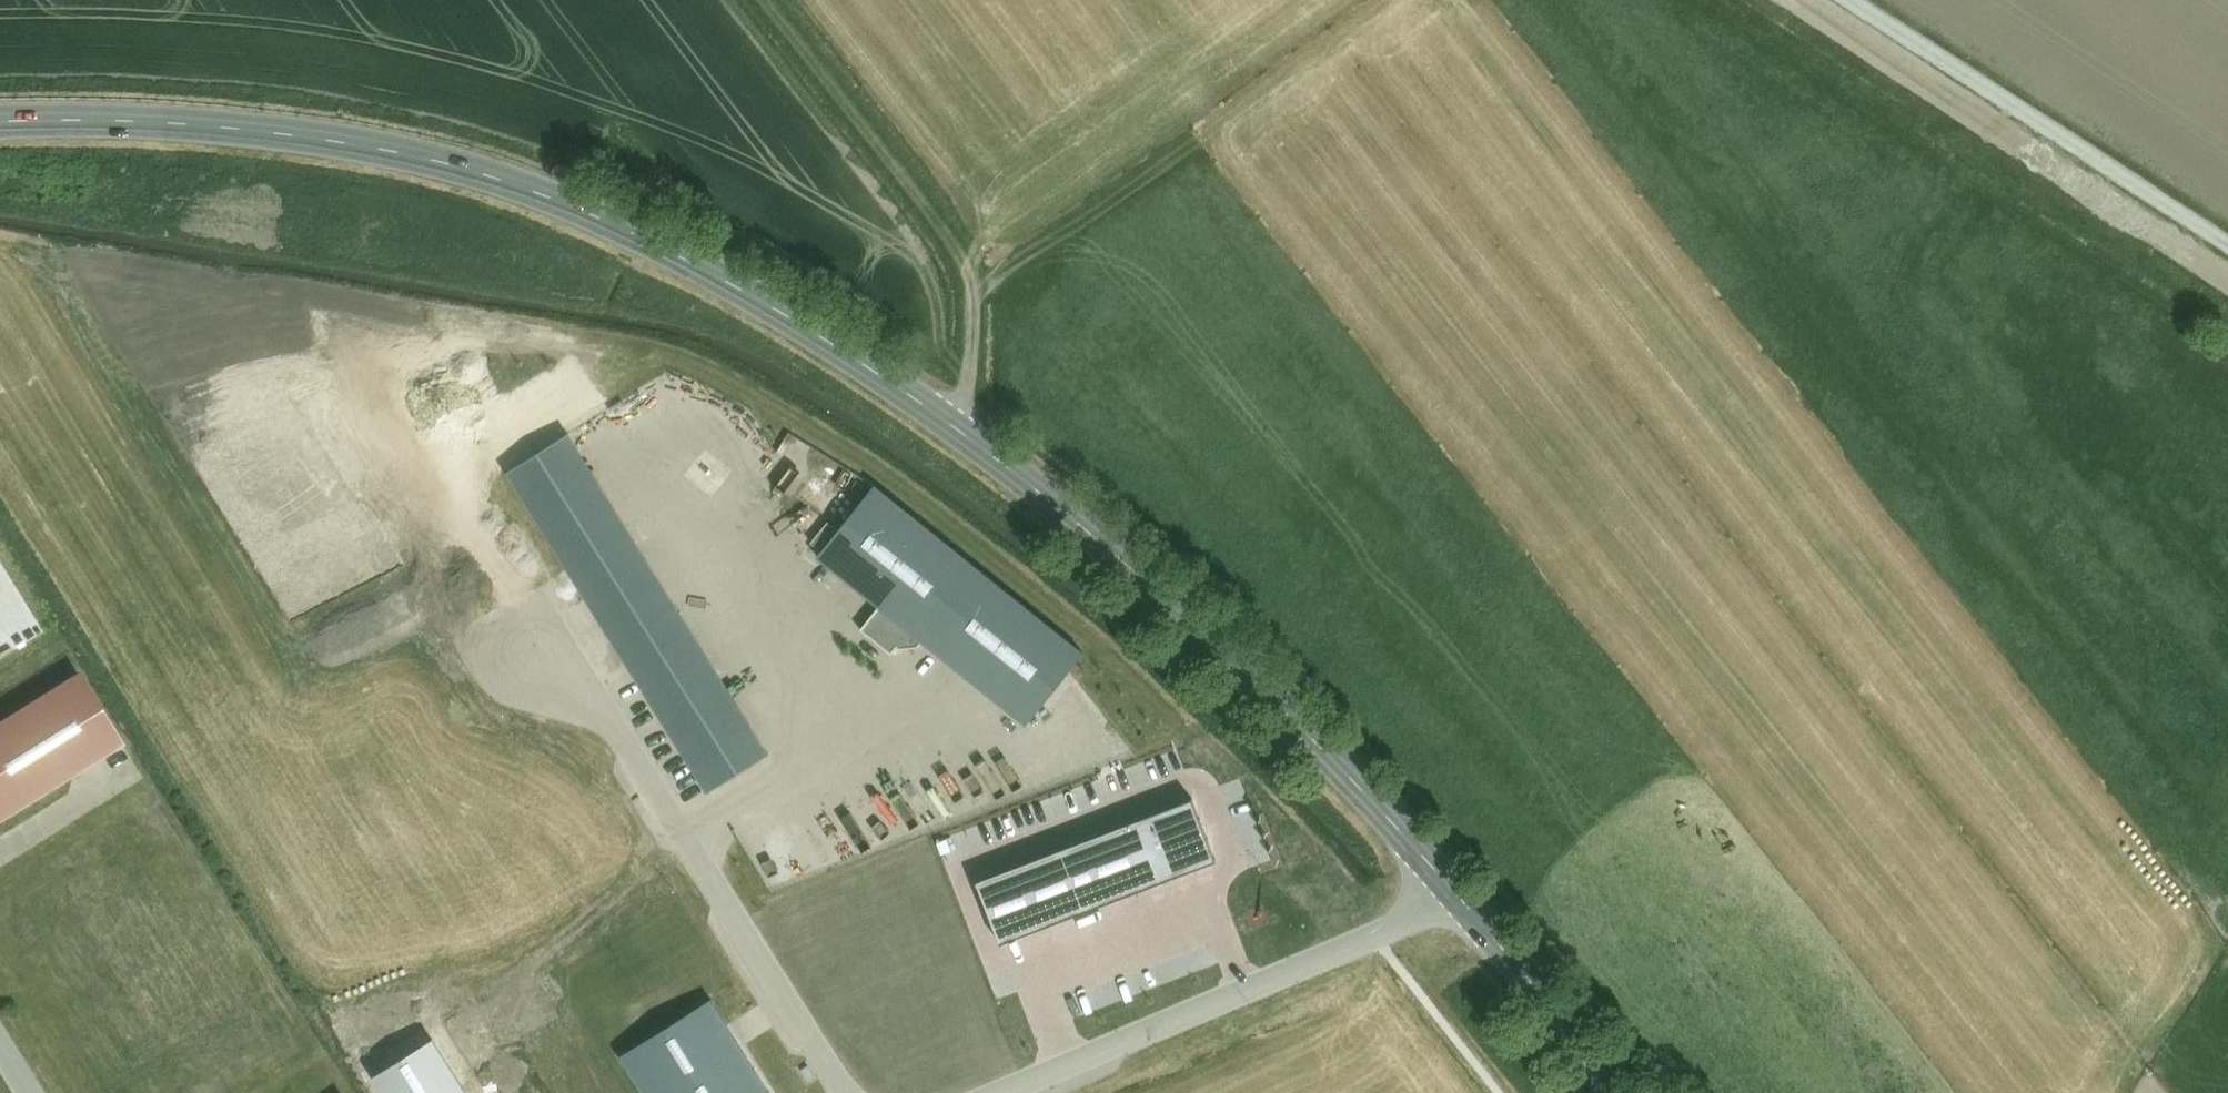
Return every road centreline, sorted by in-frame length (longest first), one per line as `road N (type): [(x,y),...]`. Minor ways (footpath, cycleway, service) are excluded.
road 1 (tertiary): [(0,121),(207,124),(461,165),(605,219),(709,271),(878,373),(1064,511),(1250,676),(1458,894)]
road 2 (residential): [(846,1092),(608,716),(517,658)]
road 3 (track): [(958,429),(975,370),(977,299),(962,258),(762,0)]
road 4 (unclassified): [(1007,1092),(1377,937),(1458,894)]
road 5 (tertiary): [(1458,894),(1613,1092)]

